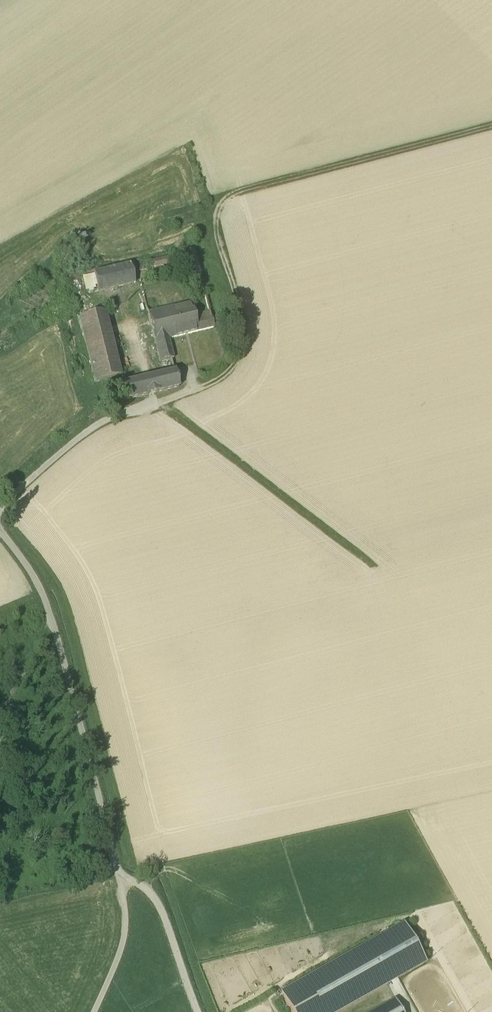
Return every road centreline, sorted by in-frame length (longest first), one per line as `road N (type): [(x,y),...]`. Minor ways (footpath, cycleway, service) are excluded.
road 1 (track): [(491,124),(227,196),(216,216),(236,305)]
road 2 (residential): [(119,879),(49,609),(1,528)]
road 3 (unclassified): [(1,528),(110,416),(174,397),(245,358),(236,305)]
road 4 (track): [(119,879),(138,885),(162,914),(198,1011)]
road 5 (residential): [(119,879),(125,929),(94,1011)]

